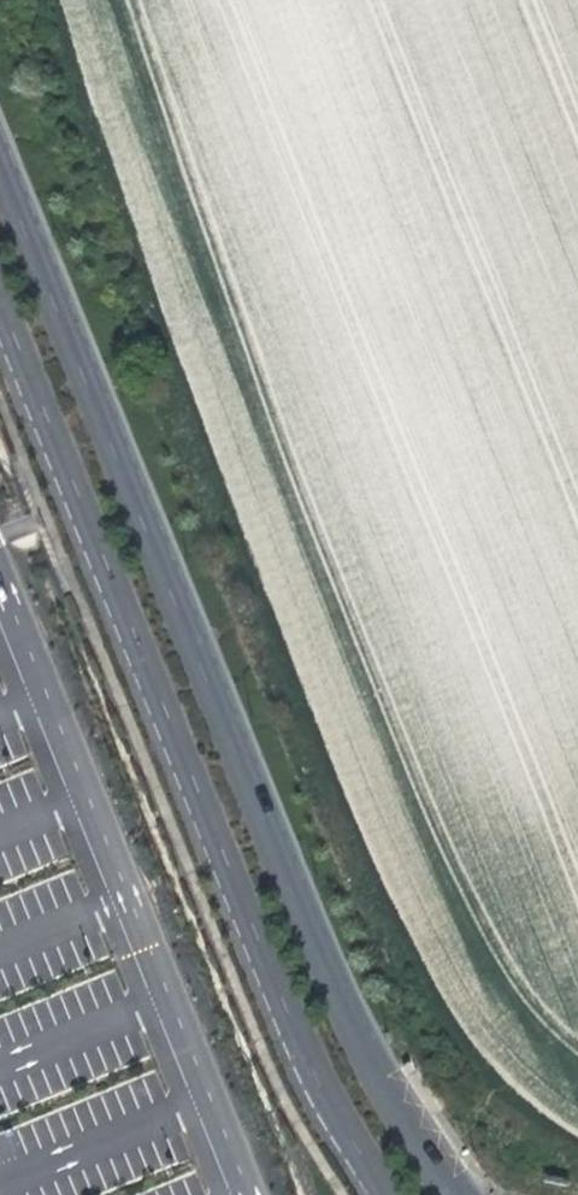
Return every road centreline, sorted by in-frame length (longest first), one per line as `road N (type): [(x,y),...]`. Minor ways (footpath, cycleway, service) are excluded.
road 1 (unclassified): [(466,1194),(396,1102),(325,965),(0,163)]
road 2 (unclassified): [(0,310),(327,1109),(381,1194)]

